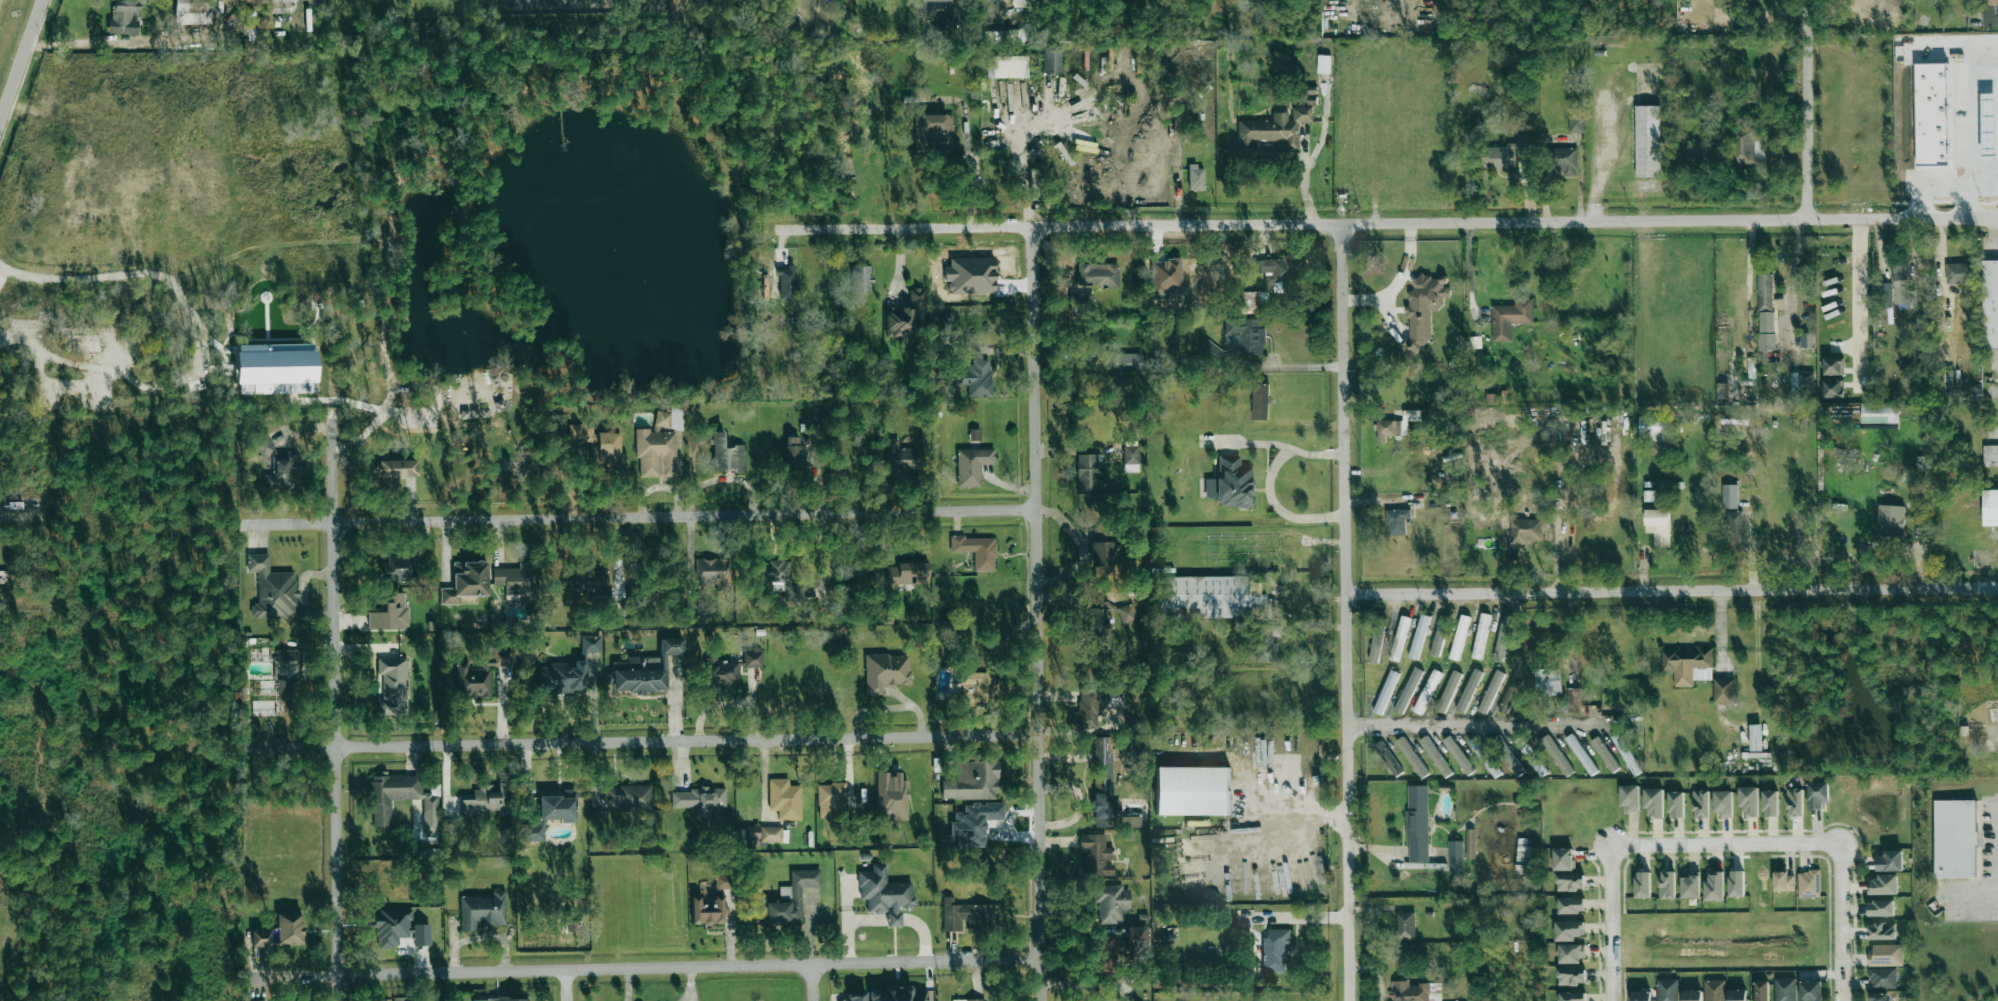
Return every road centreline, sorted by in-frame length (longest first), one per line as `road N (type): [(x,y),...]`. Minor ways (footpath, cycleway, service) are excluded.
road 1 (residential): [(753,229),(1997,218)]
road 2 (residential): [(238,524),(1110,511)]
road 3 (residential): [(251,977),(1108,968)]
road 4 (residential): [(263,759),(1041,747)]
road 5 (residential): [(1350,1000),(1344,223)]
road 6 (residential): [(1044,1000),(1033,226)]
road 7 (residential): [(1346,595),(1997,589)]
road 8 (residential): [(340,1000),(334,412)]
road 9 (residential): [(1838,848),(1611,846)]
road 10 (residential): [(1809,219),(1808,0)]
road 11 (residential): [(1611,846),(1613,1000)]
road 12 (residential): [(1838,1000),(1838,848)]
road 13 (secondary): [(41,0),(0,116)]

